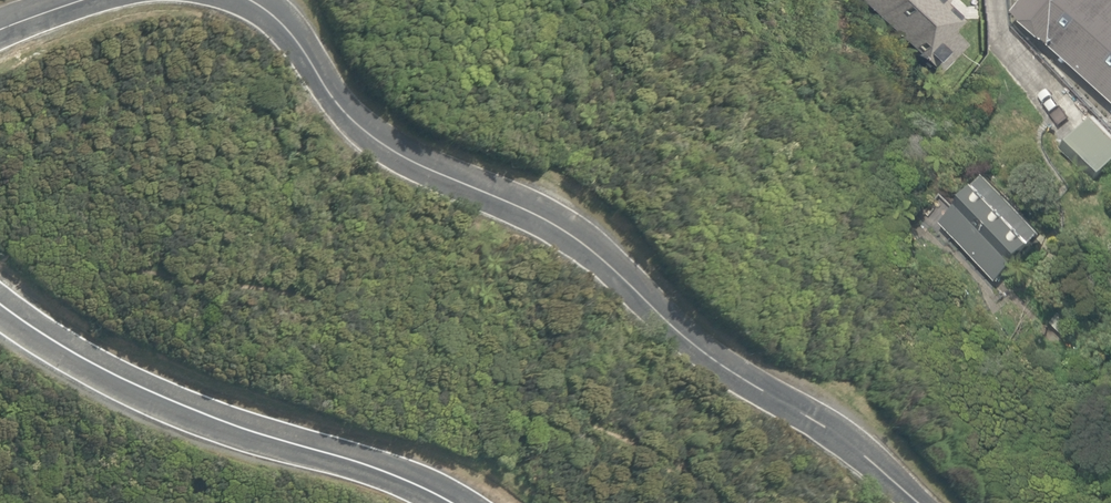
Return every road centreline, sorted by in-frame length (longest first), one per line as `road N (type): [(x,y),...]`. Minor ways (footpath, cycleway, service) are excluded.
road 1 (residential): [(917,502),(846,442),(704,353),(585,245),(399,155),(358,126),(294,38),(249,0)]
road 2 (residential): [(0,304),(136,385),(450,502)]

